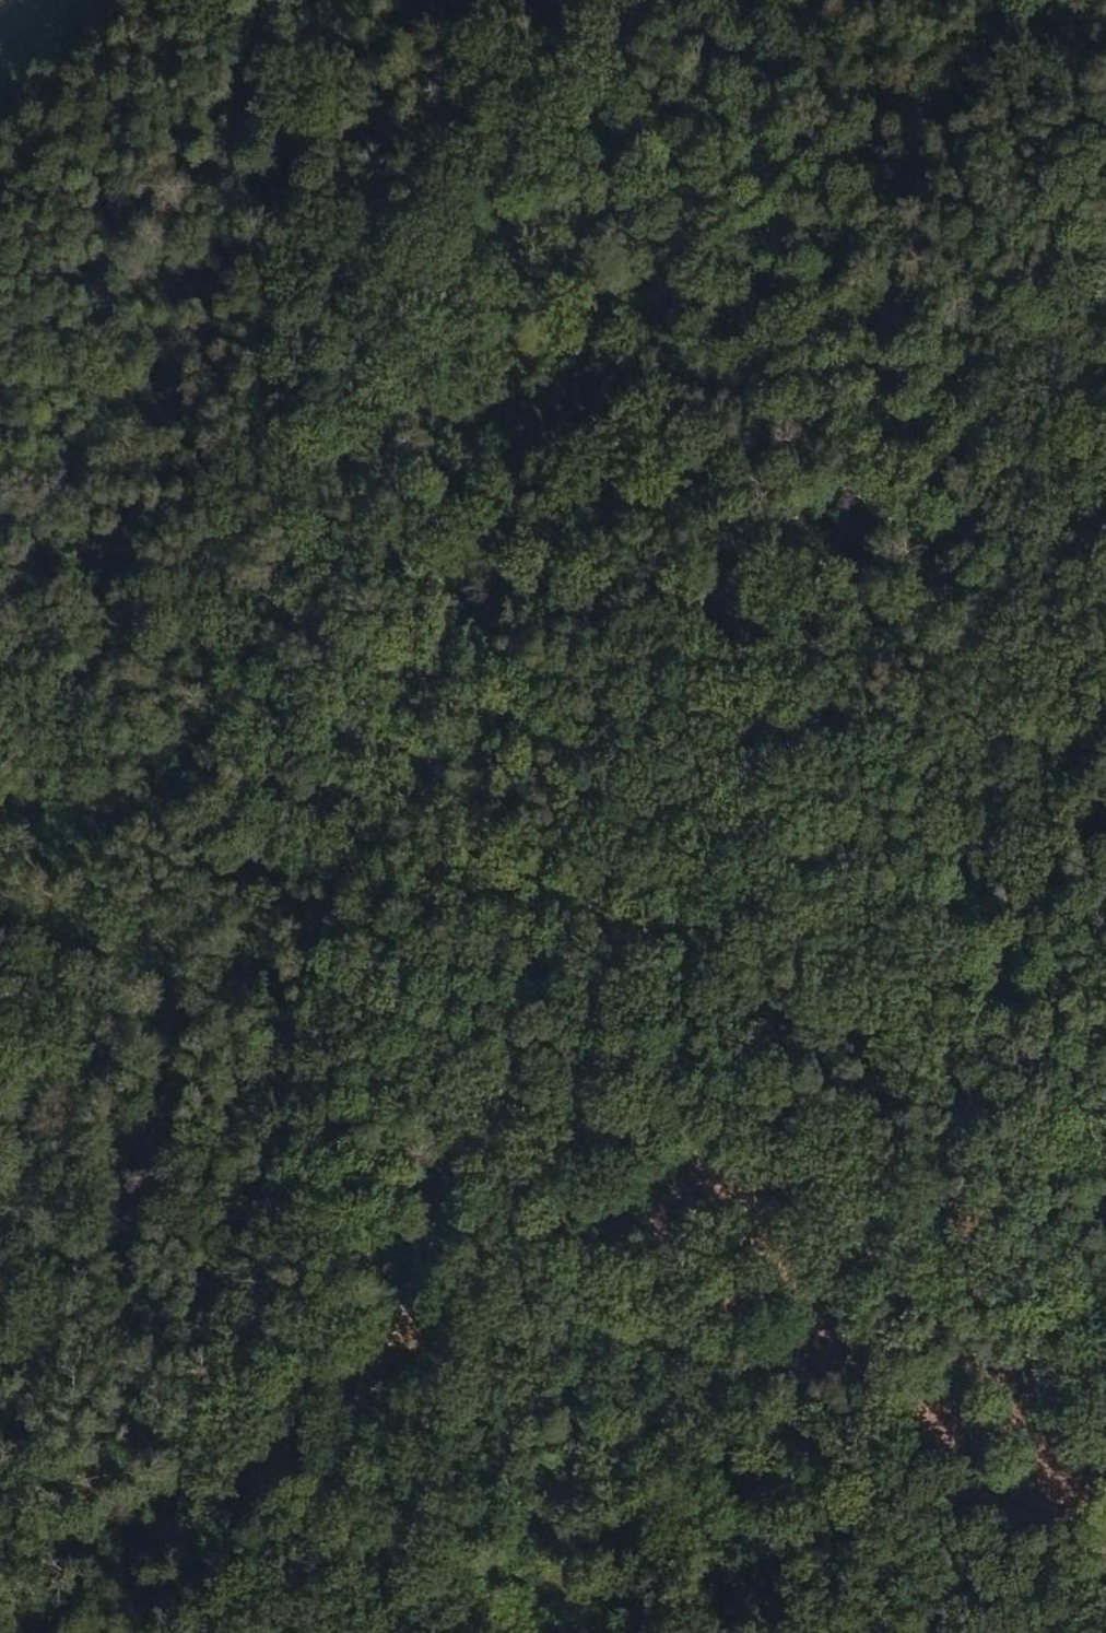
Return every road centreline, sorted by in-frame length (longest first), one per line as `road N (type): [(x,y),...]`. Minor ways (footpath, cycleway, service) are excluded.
road 1 (track): [(317,1632),(333,1490),(572,936),(681,800),(824,710),(1105,328)]

